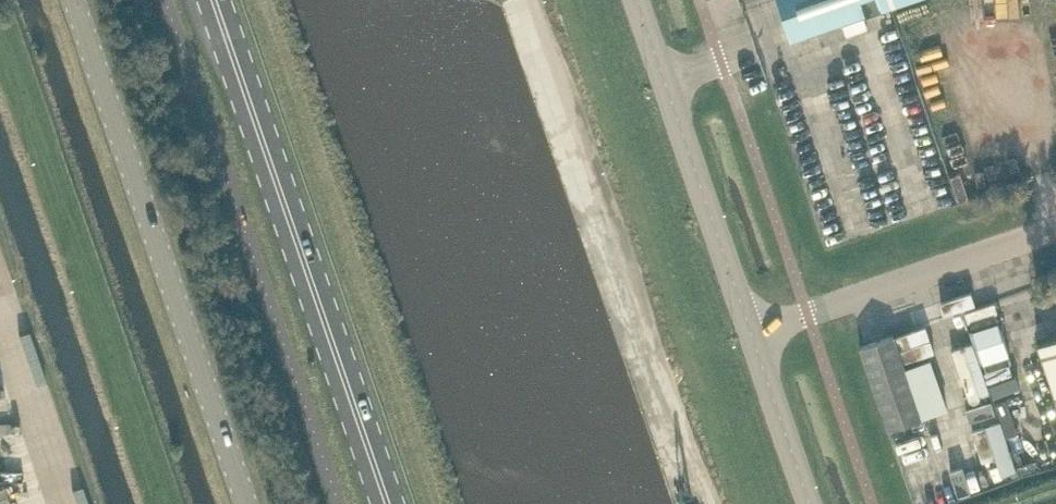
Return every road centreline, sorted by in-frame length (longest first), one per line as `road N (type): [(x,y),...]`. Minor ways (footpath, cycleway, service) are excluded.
road 1 (primary): [(390,503),(216,0)]
road 2 (unclassified): [(249,503),(75,0)]
road 3 (unclassified): [(748,335),(637,0)]
road 4 (unclassified): [(748,335),(1055,230)]
road 5 (unclassified): [(809,503),(748,335)]

